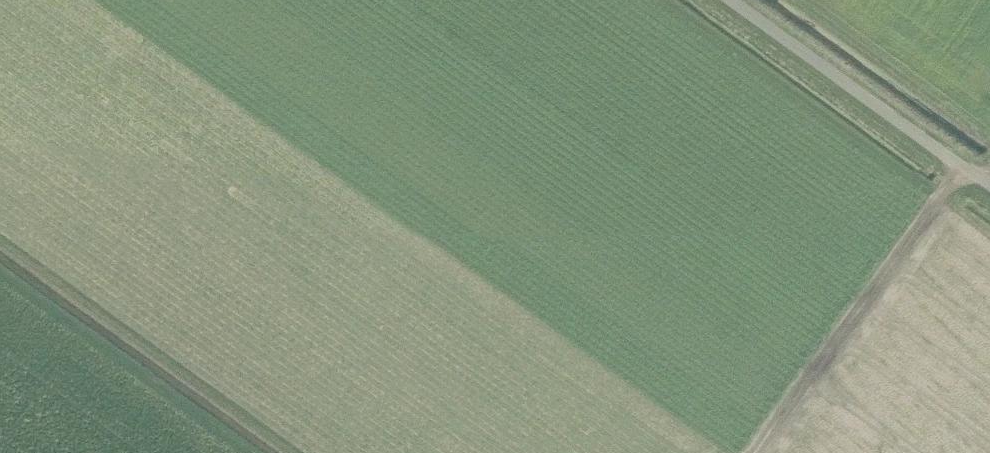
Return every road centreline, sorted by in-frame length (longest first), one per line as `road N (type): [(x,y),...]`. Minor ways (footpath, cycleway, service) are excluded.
road 1 (unclassified): [(989,186),(733,0)]

